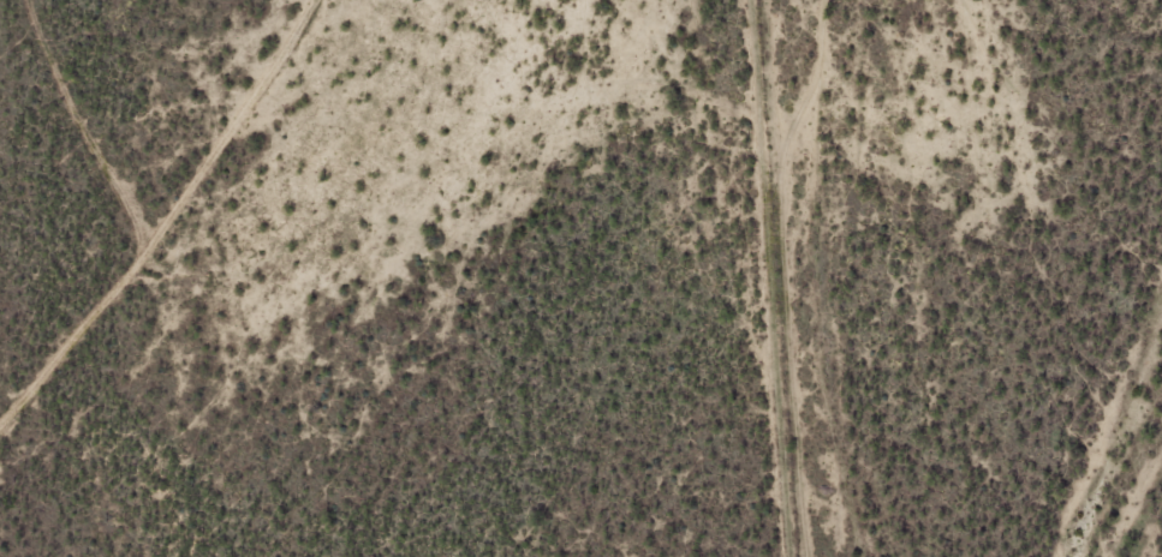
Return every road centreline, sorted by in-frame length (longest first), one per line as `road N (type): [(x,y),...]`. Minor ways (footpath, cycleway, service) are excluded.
road 1 (track): [(829,160),(650,106),(280,118)]
road 2 (track): [(833,0),(829,160),(847,556)]
road 3 (track): [(0,420),(280,118),(321,0)]

